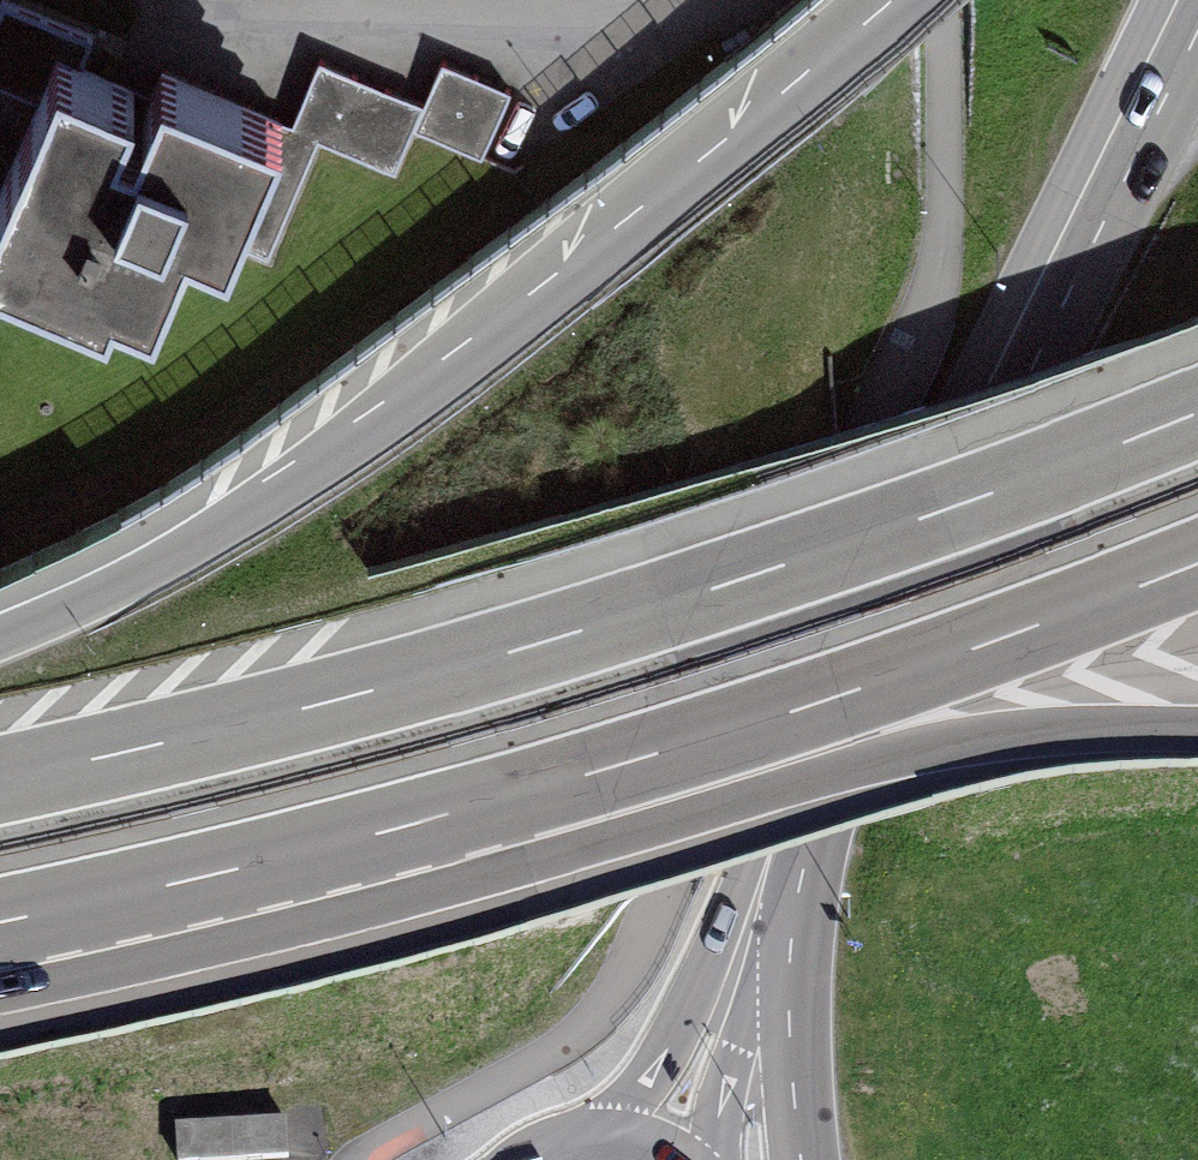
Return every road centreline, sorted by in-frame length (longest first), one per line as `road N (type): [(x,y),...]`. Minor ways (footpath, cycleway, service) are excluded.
road 1 (secondary): [(1154,0),(675,1031),(588,1146)]
road 2 (motorway): [(1197,409),(1008,485),(532,643),(0,780)]
road 3 (motorway): [(882,0),(504,330),(177,547),(0,631)]
road 4 (secondary): [(789,911),(814,840),(1091,248),(1197,36)]
road 5 (motorway): [(401,831),(906,675),(1197,567)]
road 6 (motorway): [(401,831),(955,738),(1197,725)]
road 7 (residential): [(767,0),(635,11),(122,25)]
road 8 (motorway): [(0,925),(401,831)]
road 9 (secondary): [(692,1159),(789,911)]
road 10 (motorway): [(804,1159),(789,911)]

